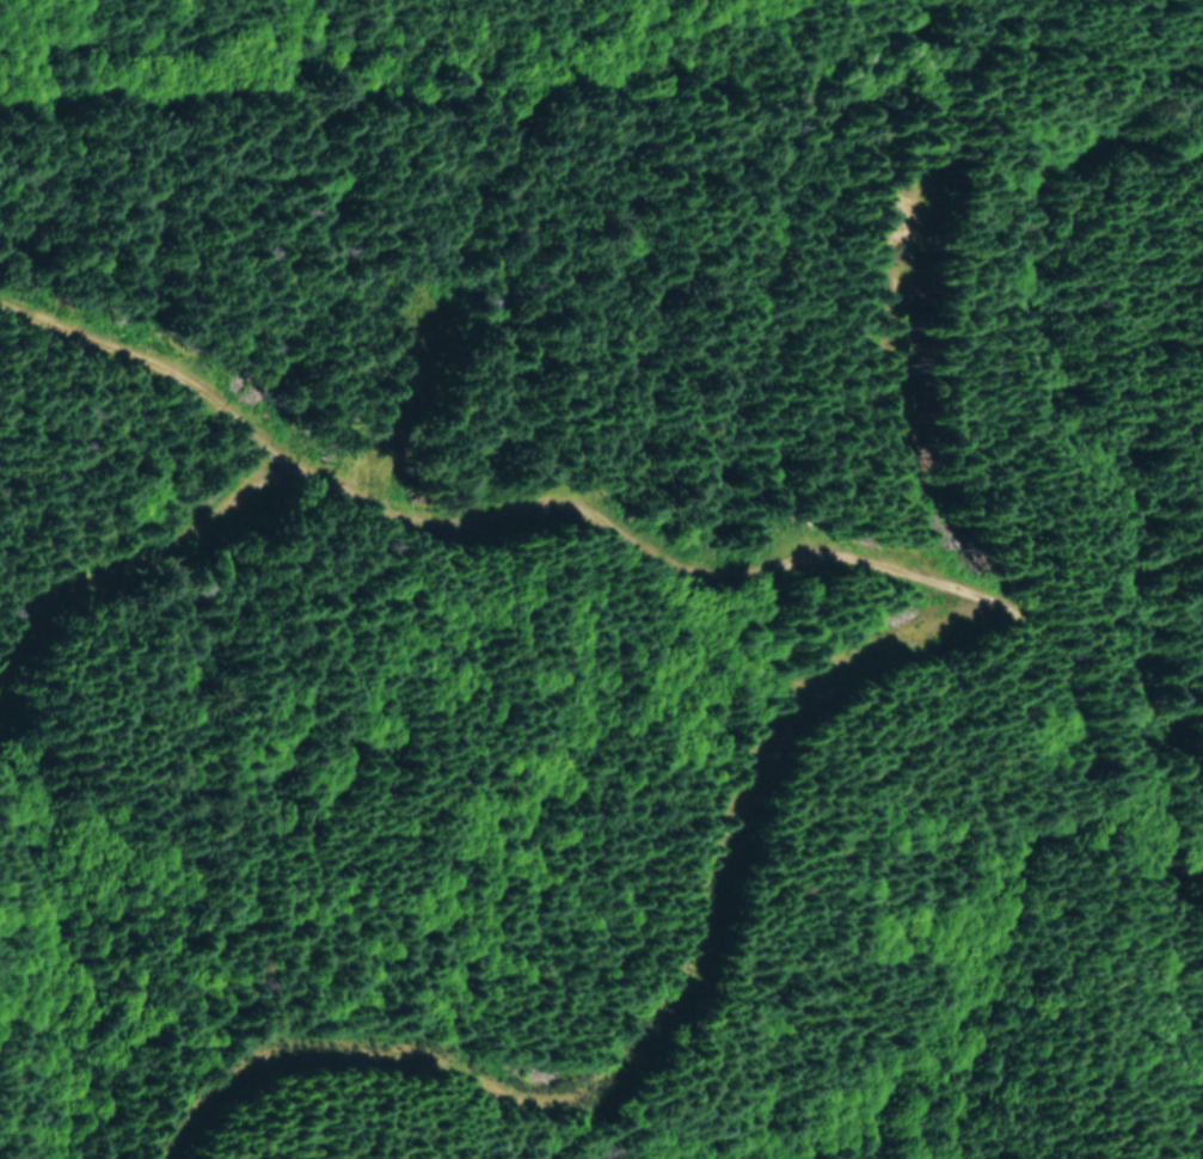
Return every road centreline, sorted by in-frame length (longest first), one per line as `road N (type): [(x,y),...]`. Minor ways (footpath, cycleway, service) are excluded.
road 1 (track): [(1202,843),(1170,858),(1056,772),(1041,642),(761,590),(472,473),(313,498),(136,546),(51,584),(11,614),(0,636)]

